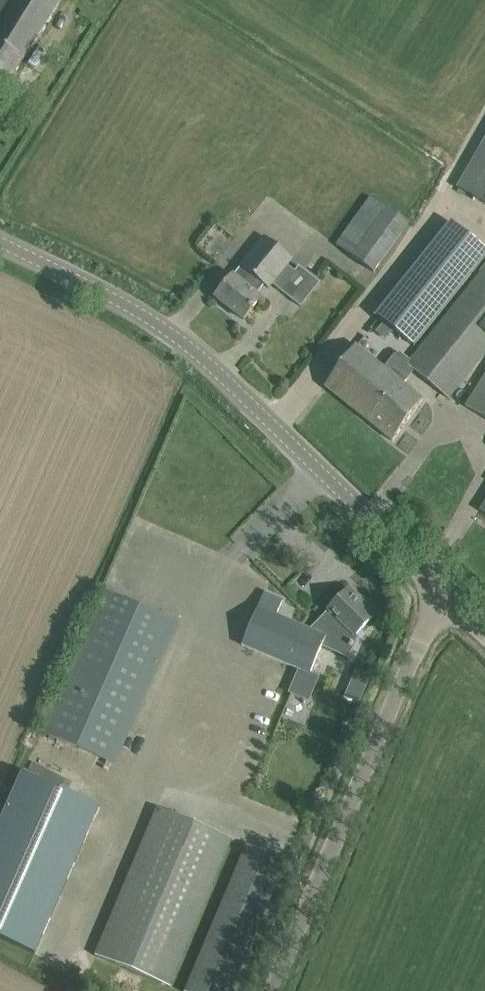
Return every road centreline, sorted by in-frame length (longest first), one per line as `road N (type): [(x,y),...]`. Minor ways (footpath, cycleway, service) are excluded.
road 1 (tertiary): [(453,597),(183,343),(0,240)]
road 2 (unclassified): [(284,990),(453,597)]

